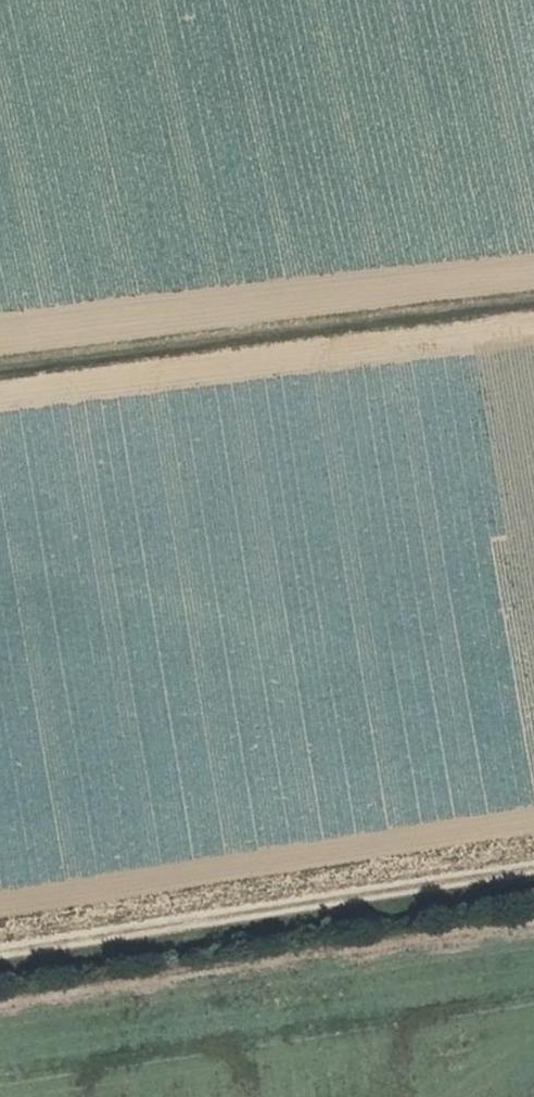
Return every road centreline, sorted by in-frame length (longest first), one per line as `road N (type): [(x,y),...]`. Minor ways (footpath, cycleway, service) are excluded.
road 1 (track): [(0,951),(533,868)]

